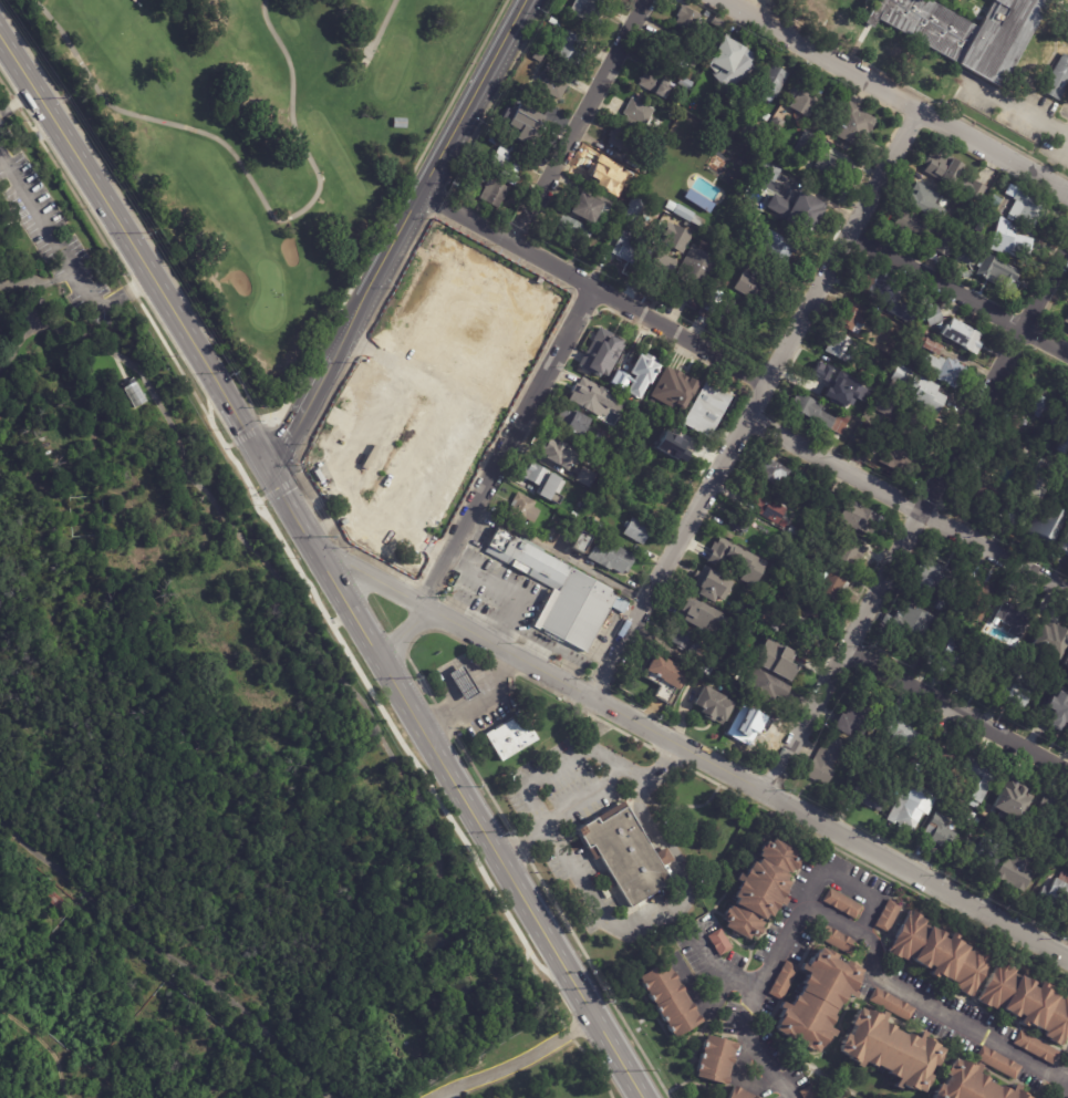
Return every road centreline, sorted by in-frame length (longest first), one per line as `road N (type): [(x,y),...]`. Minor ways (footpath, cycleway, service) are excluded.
road 1 (secondary): [(266,459),(645,1097)]
road 2 (residential): [(1067,958),(423,605)]
road 3 (residential): [(592,697),(919,110)]
road 4 (residential): [(767,791),(1067,248)]
road 5 (tertiary): [(266,459),(291,438),(530,0)]
road 6 (tertiary): [(0,39),(266,459)]
road 7 (residential): [(383,656),(421,617),(595,287)]
road 8 (residential): [(768,382),(422,194)]
road 9 (residential): [(1067,194),(726,0)]
road 10 (residential): [(1067,591),(750,416)]
road 11 (residential): [(511,241),(646,0)]
road 12 (residential): [(1067,773),(844,650)]
road 13 (residential): [(1067,352),(850,234)]
road 14 (residential): [(437,1097),(516,1069),(598,1018)]

